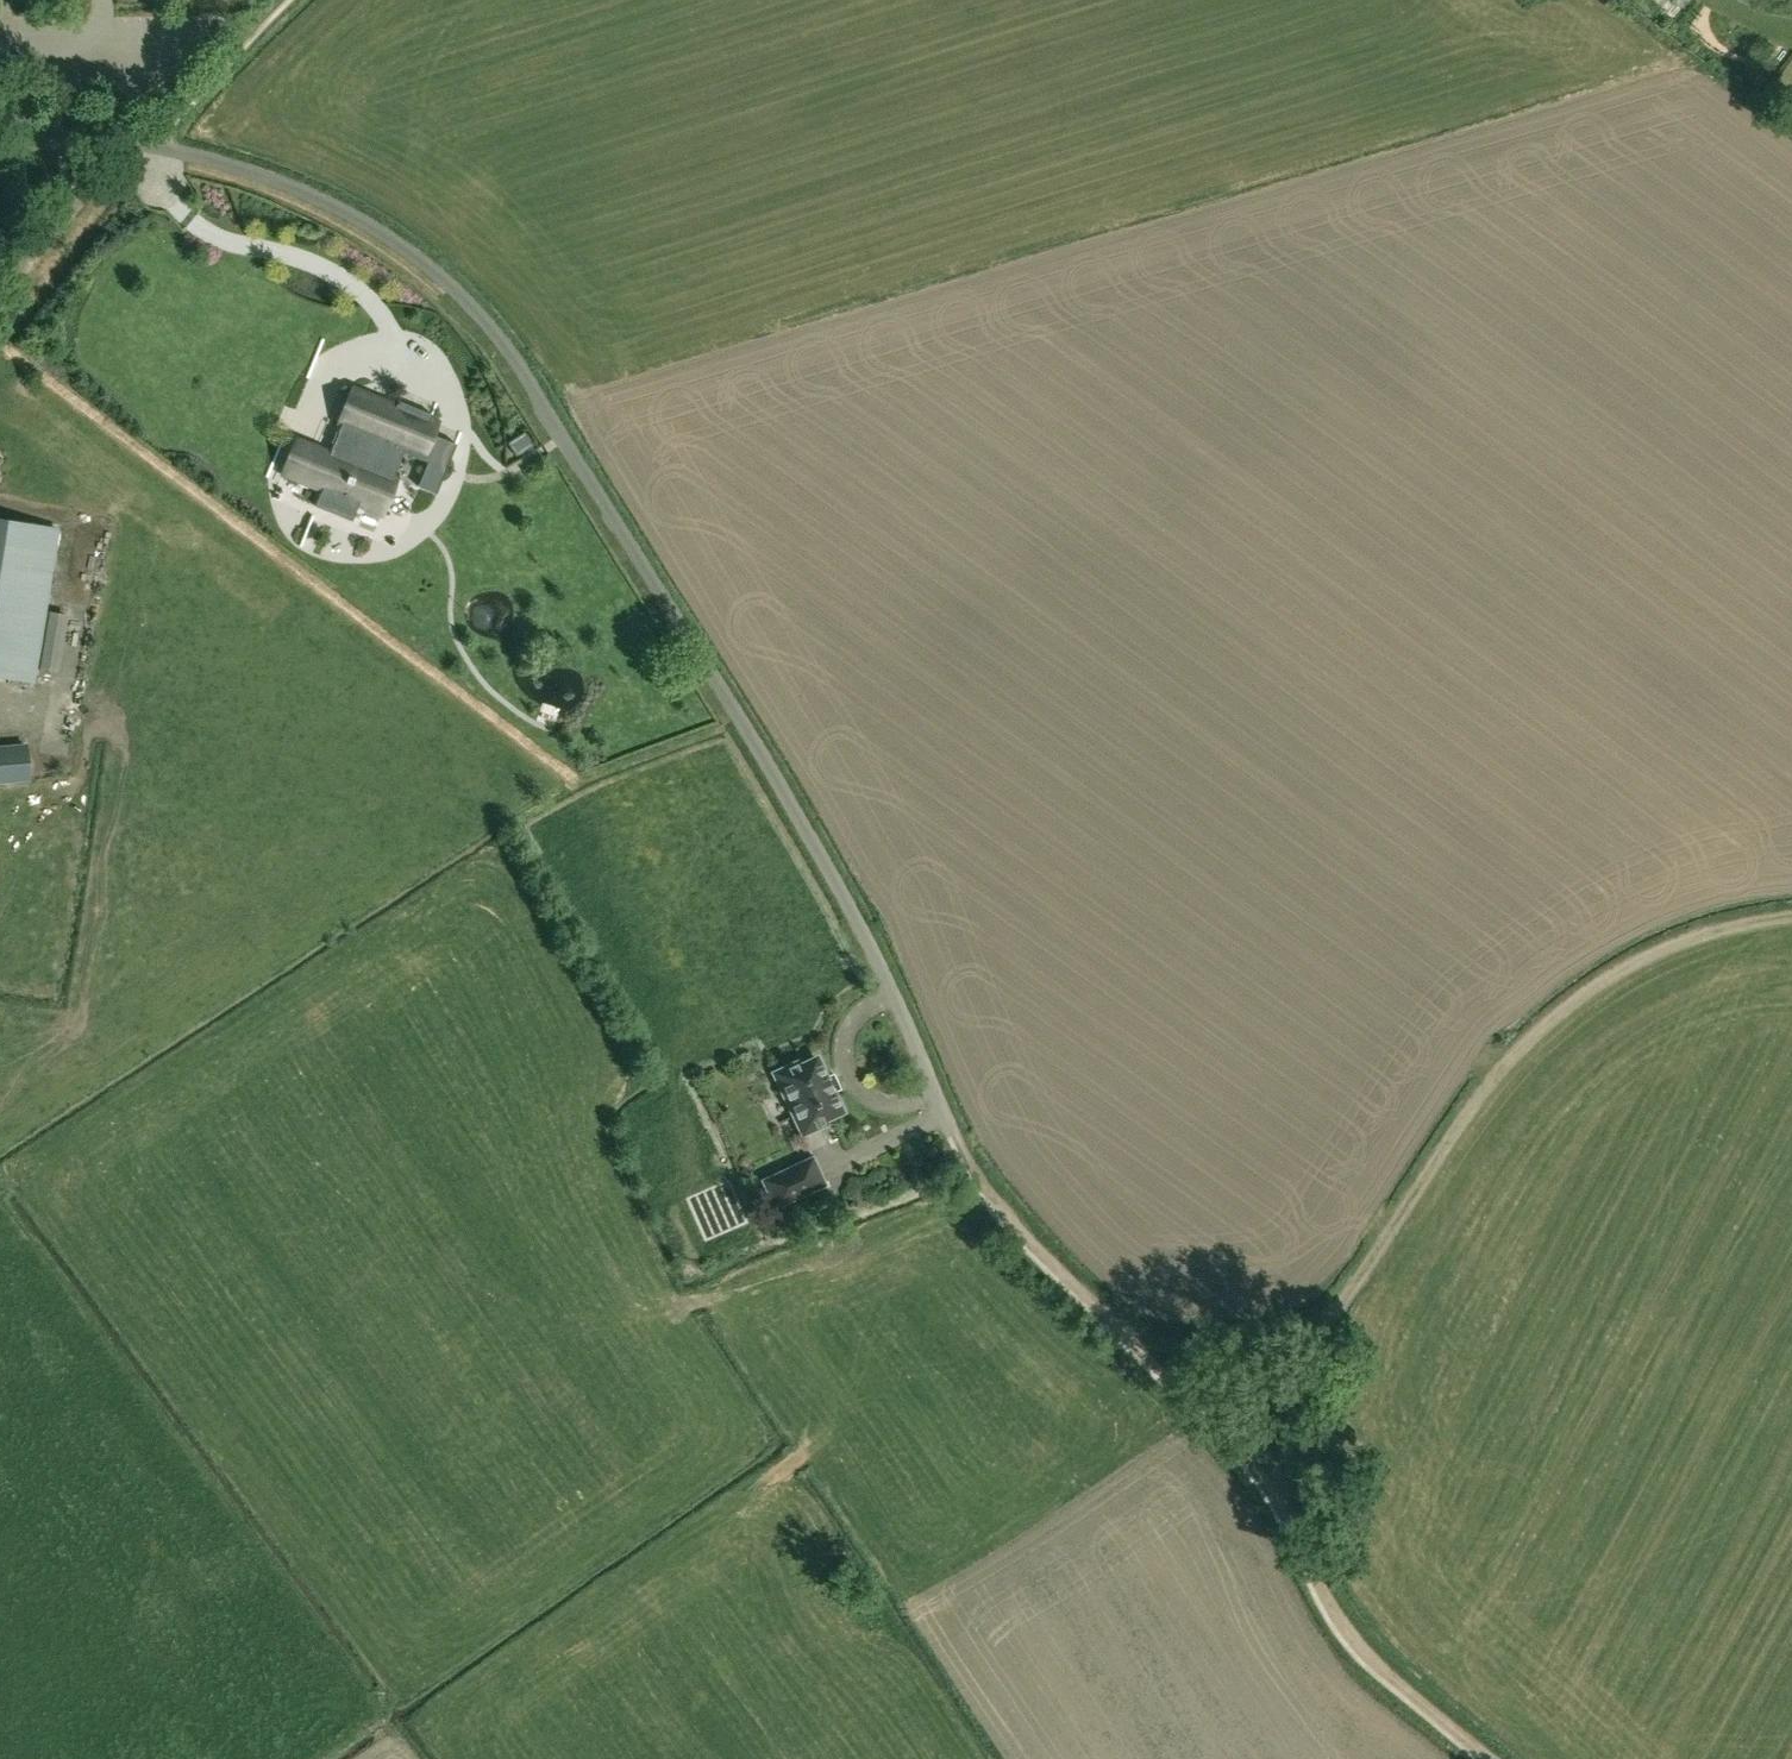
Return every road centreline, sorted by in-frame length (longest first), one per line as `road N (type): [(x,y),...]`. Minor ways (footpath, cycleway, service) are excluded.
road 1 (unclassified): [(952,1127),(870,933),(488,320),(403,244),(341,205),(259,170),(0,116)]
road 2 (track): [(1498,1758),(1345,1620),(1236,1439),(1020,1226),(981,1182),(952,1127)]
road 3 (track): [(1273,1510),(1305,1368),(1325,1322),(1462,1118),(1570,1010),(1620,976),(1697,935),(1791,911)]
road 4 (track): [(1325,1322),(1275,1345),(1122,1343)]

